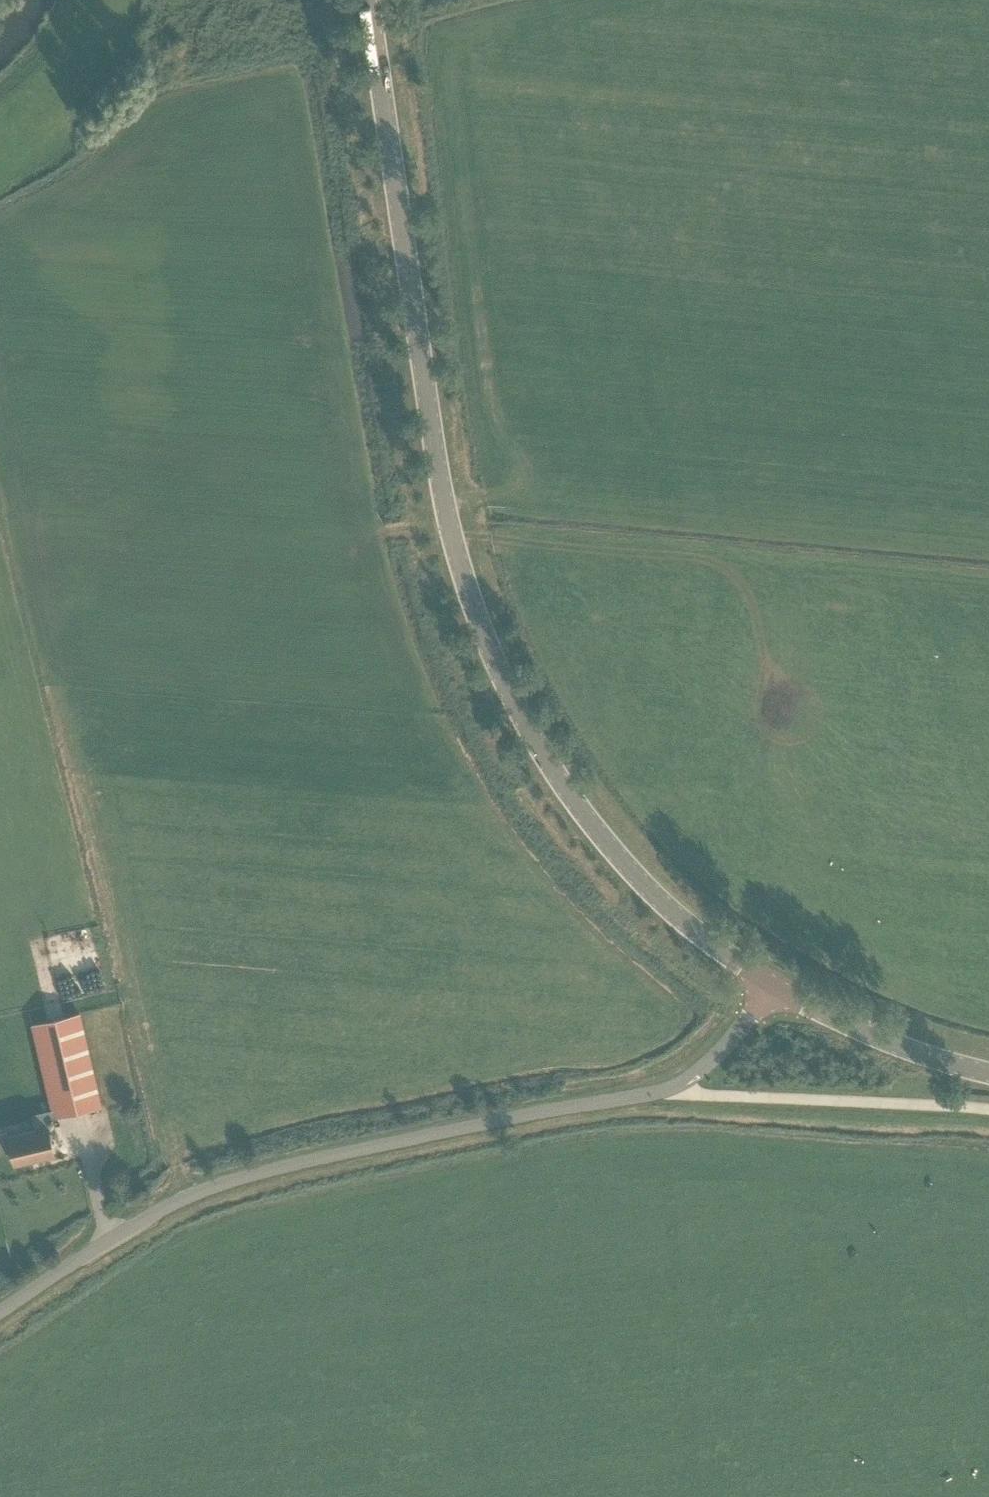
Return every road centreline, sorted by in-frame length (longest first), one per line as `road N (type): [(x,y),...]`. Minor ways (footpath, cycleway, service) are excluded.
road 1 (tertiary): [(773,986),(682,921),(603,840),(546,759),(496,665),(444,501),(369,0)]
road 2 (unclassified): [(0,1314),(130,1228),(224,1184),(678,1086),(716,1056),(773,986)]
road 3 (tertiary): [(988,1074),(862,1031),(773,986)]

